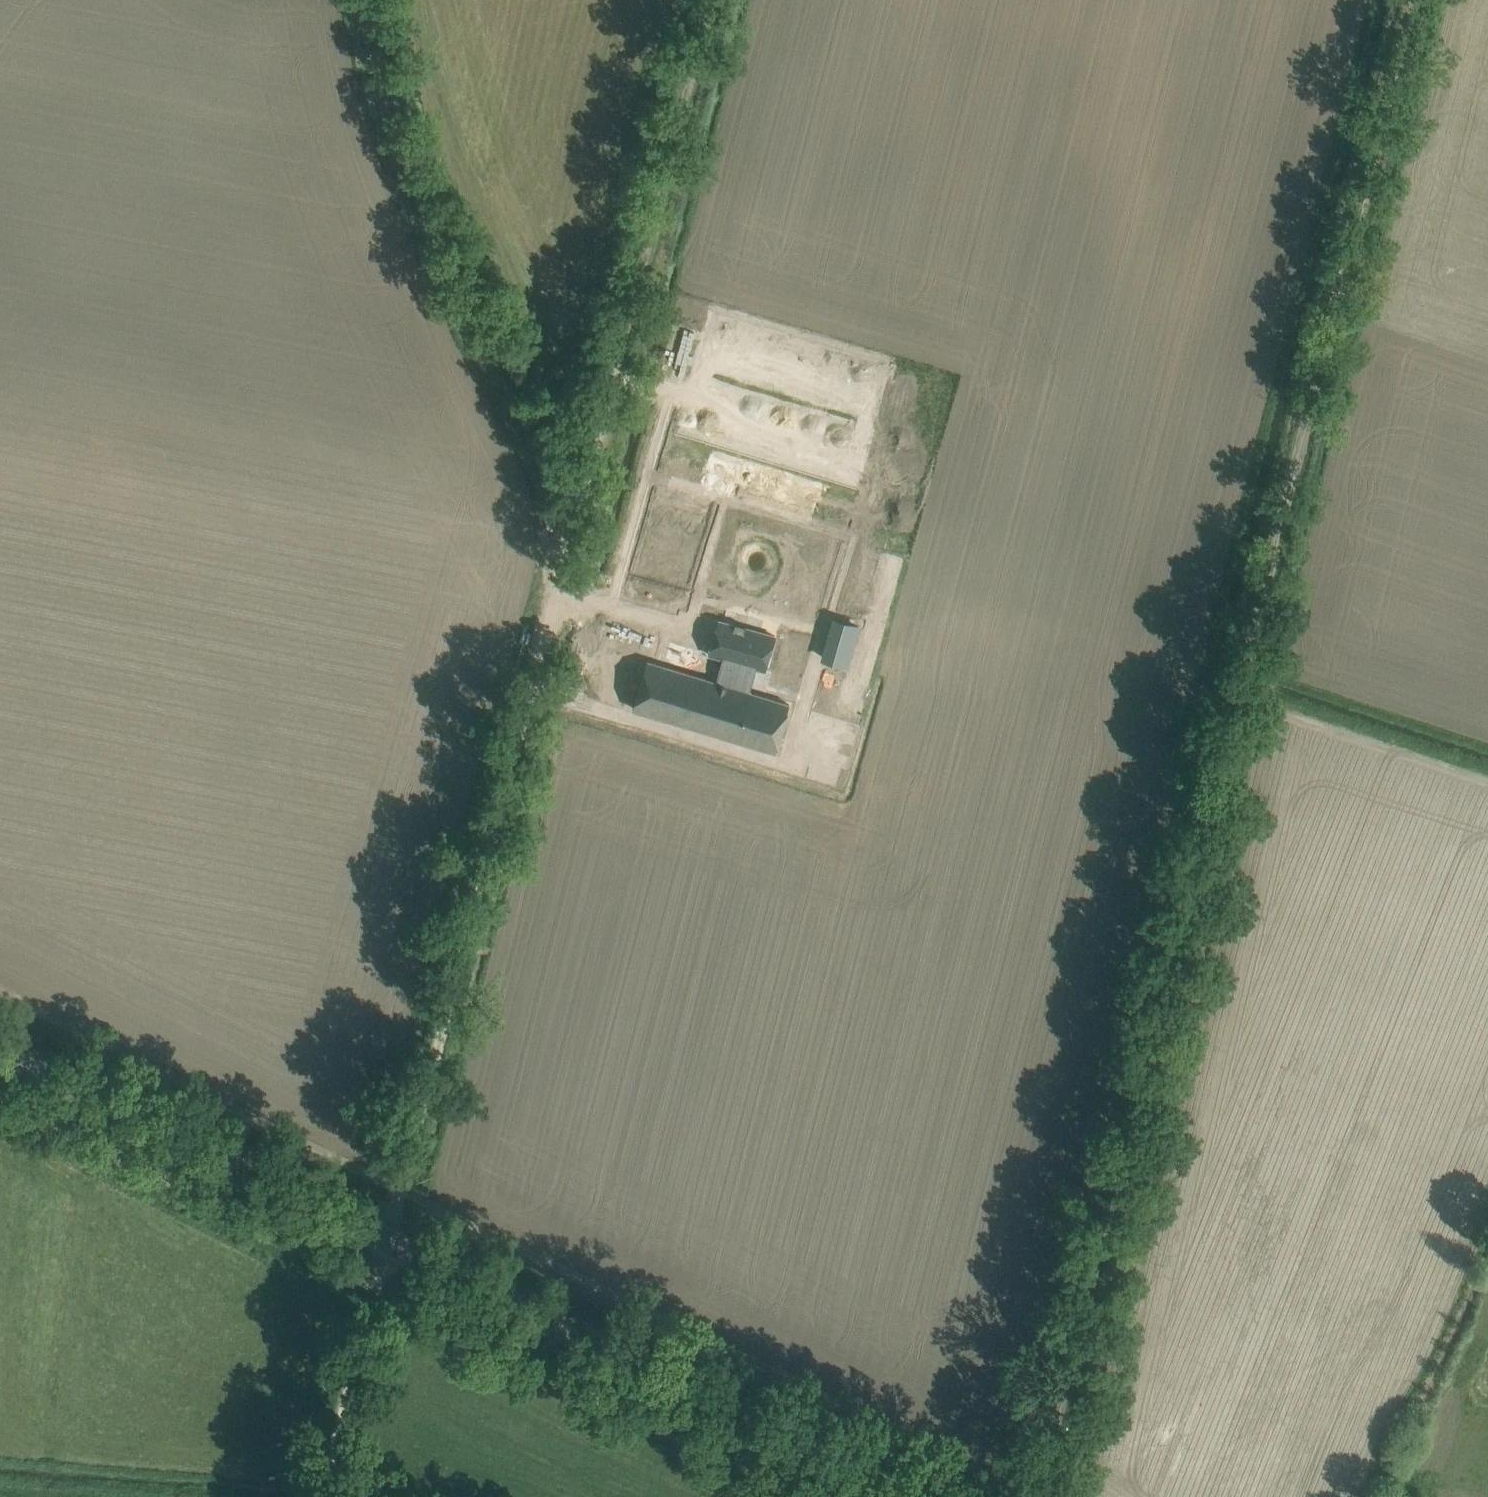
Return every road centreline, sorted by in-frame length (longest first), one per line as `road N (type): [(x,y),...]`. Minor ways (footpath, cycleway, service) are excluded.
road 1 (track): [(1398,0),(1027,1496)]
road 2 (secondary): [(899,1496),(0,1057)]
road 3 (track): [(387,1243),(579,511)]
road 4 (track): [(706,0),(579,511)]
road 5 (track): [(387,1243),(318,1496)]

